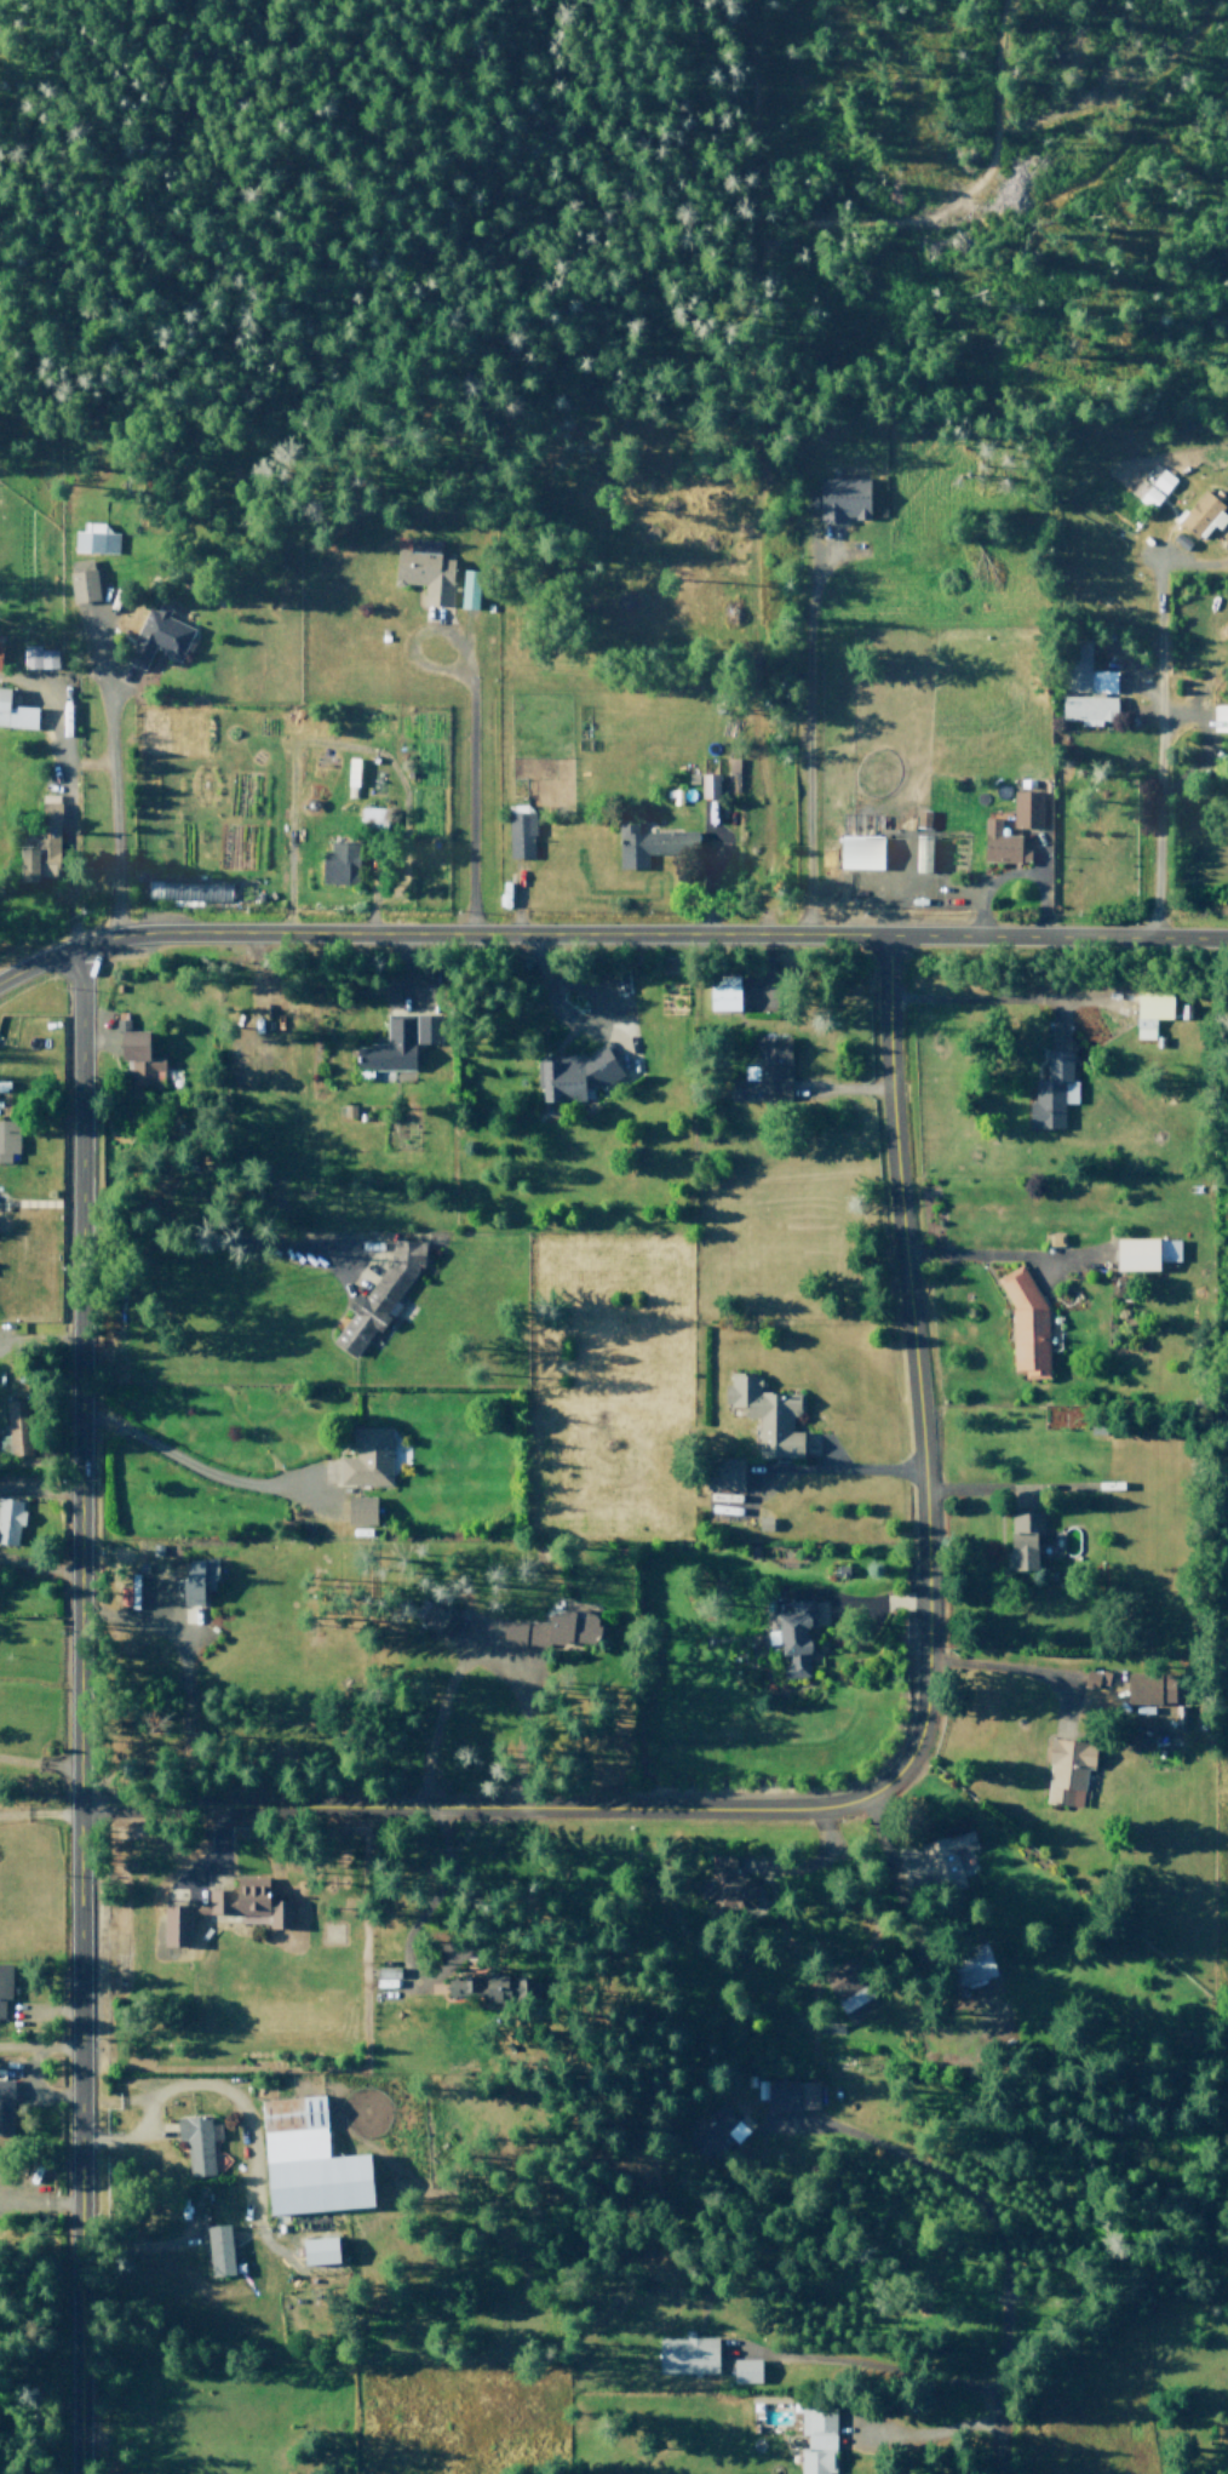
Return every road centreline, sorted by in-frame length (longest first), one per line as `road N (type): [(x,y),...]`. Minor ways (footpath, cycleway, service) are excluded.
road 1 (residential): [(78,1814),(814,1811),(872,1798),(901,1768),(923,1735),(931,1662),(882,938)]
road 2 (tertiary): [(79,2473),(76,949)]
road 3 (tertiary): [(0,984),(76,949),(131,938),(1227,937)]
road 4 (track): [(718,190),(777,217),(850,224),(918,223),(952,206),(976,185),(989,155),(1001,0)]
road 5 (residential): [(1000,2473),(1003,2258),(995,2226),(983,2204),(945,2177),(834,2132)]
road 6 (residential): [(1155,935),(1159,559)]
road 7 (residential): [(0,677),(88,676),(99,687),(116,941)]
road 8 (residential): [(467,623),(469,937)]
road 9 (track): [(991,137),(1108,104),(1158,75),(1215,0)]
road 10 (track): [(1108,104),(1227,201)]

